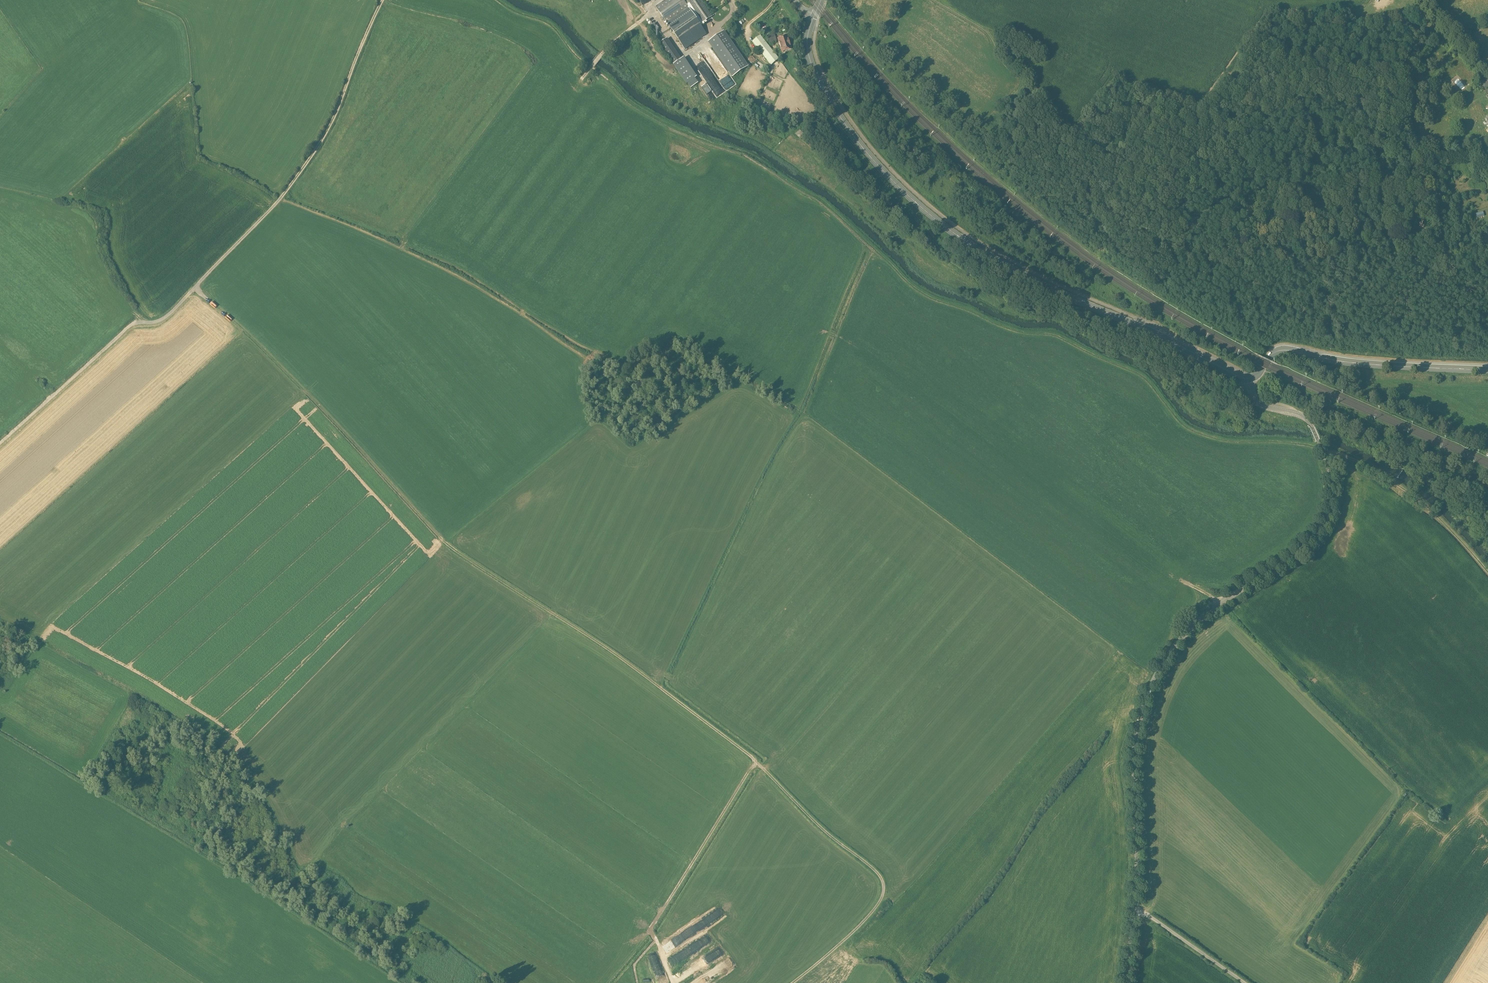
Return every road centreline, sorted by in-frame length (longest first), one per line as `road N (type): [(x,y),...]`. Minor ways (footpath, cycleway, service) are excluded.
road 1 (track): [(792,982),(882,905),(882,880),(756,760),(445,542),(195,287)]
road 2 (track): [(1322,449),(1194,430),(1137,372),(1058,335),(1010,328),(927,295),(829,206),(760,160),(653,117),(609,81)]
road 3 (secondary): [(1126,982),(1137,863),(1136,743),(1149,692),(1187,632),(1305,548),(1330,506),(1330,472),(1311,424),(1256,401)]
road 4 (primary): [(1244,379),(1026,278),(920,208),(866,154),(824,93),(808,54),(813,22)]
road 5 (track): [(195,287),(313,151),(382,0)]
road 6 (track): [(195,287),(161,321),(134,321),(0,444)]
road 7 (primary): [(1487,370),(1285,351),(1250,379)]
road 8 (track): [(759,763),(652,927),(656,940)]
road 9 (track): [(1324,454),(1365,465),(1420,501),(1487,572)]
road 10 (track): [(1244,982),(1134,910)]

